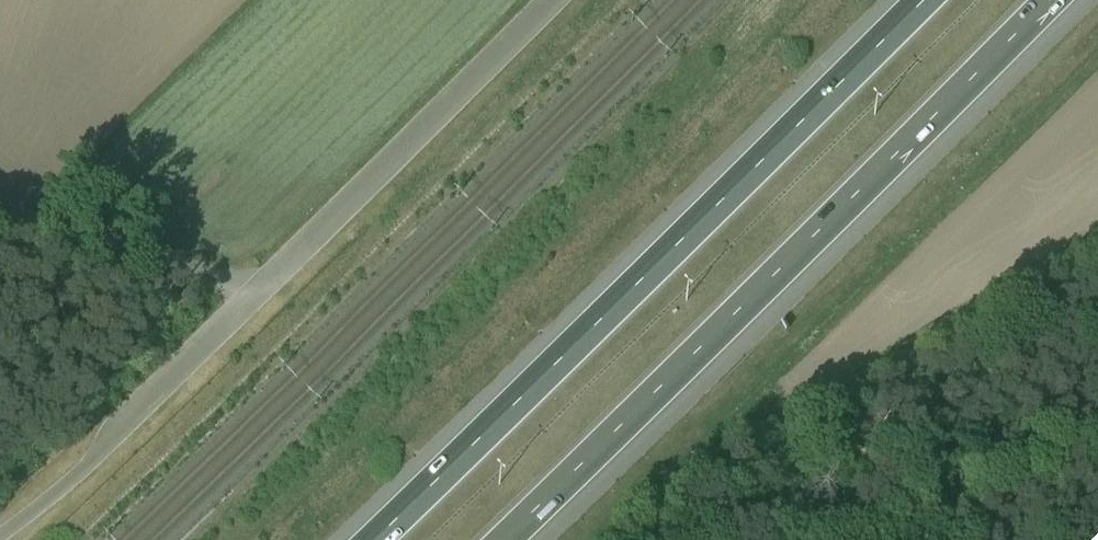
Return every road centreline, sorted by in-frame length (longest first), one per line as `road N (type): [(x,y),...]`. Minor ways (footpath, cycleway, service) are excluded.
road 1 (motorway): [(941,0),(397,539)]
road 2 (motorway): [(509,539),(1051,0)]
road 3 (unclassified): [(265,292),(548,0)]
road 4 (residential): [(0,535),(98,455),(265,292)]
road 5 (unclassified): [(0,232),(154,257),(265,292)]

